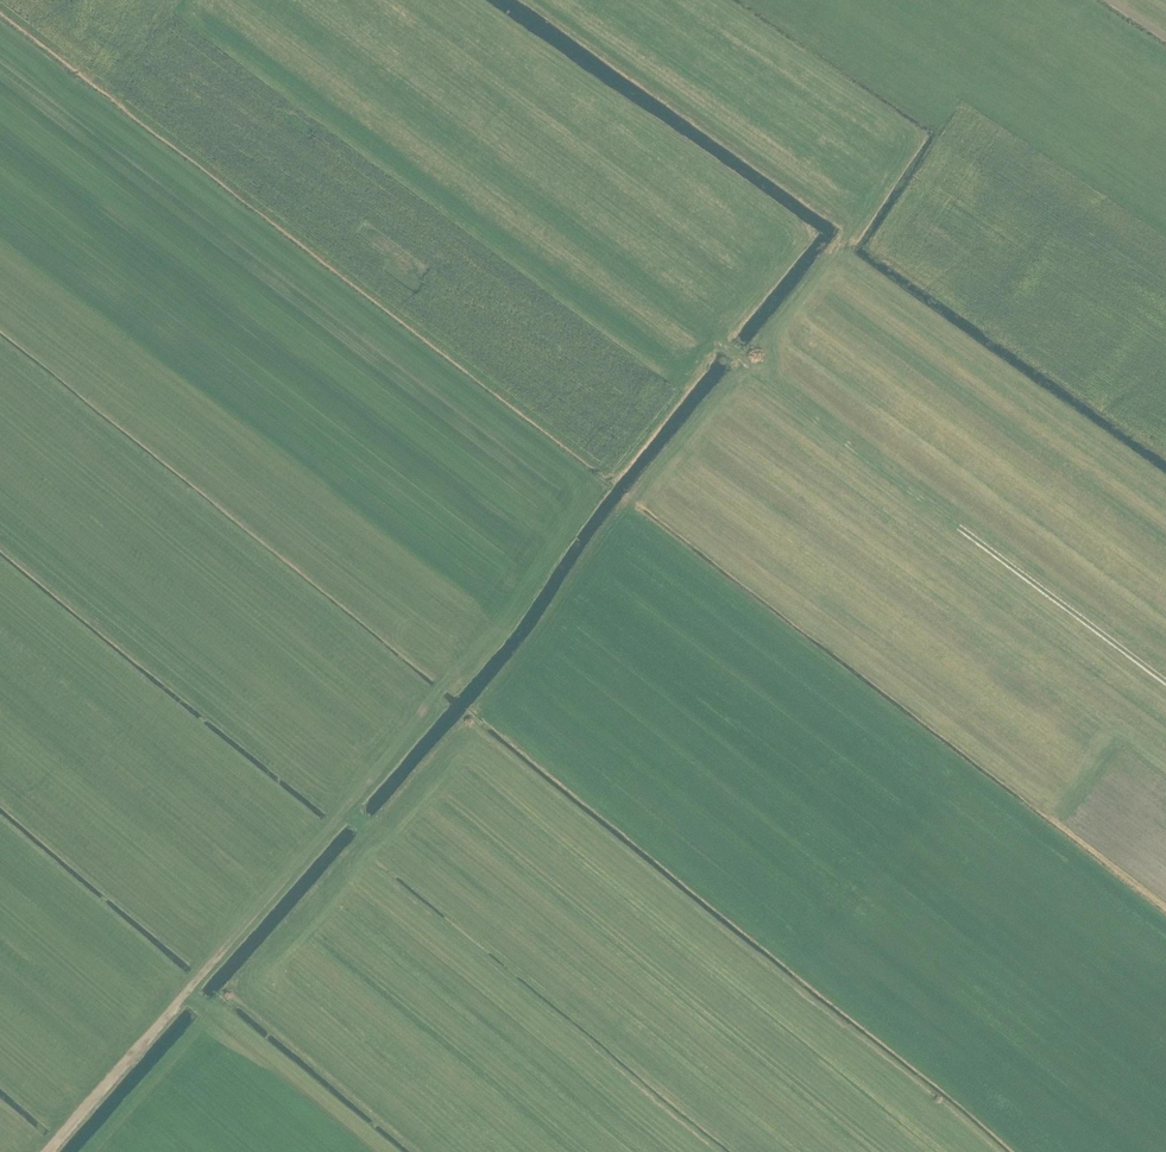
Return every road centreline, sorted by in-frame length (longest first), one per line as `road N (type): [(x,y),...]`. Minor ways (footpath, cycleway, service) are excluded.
road 1 (track): [(47,1151),(321,841),(445,678)]
road 2 (track): [(1165,683),(720,341)]

